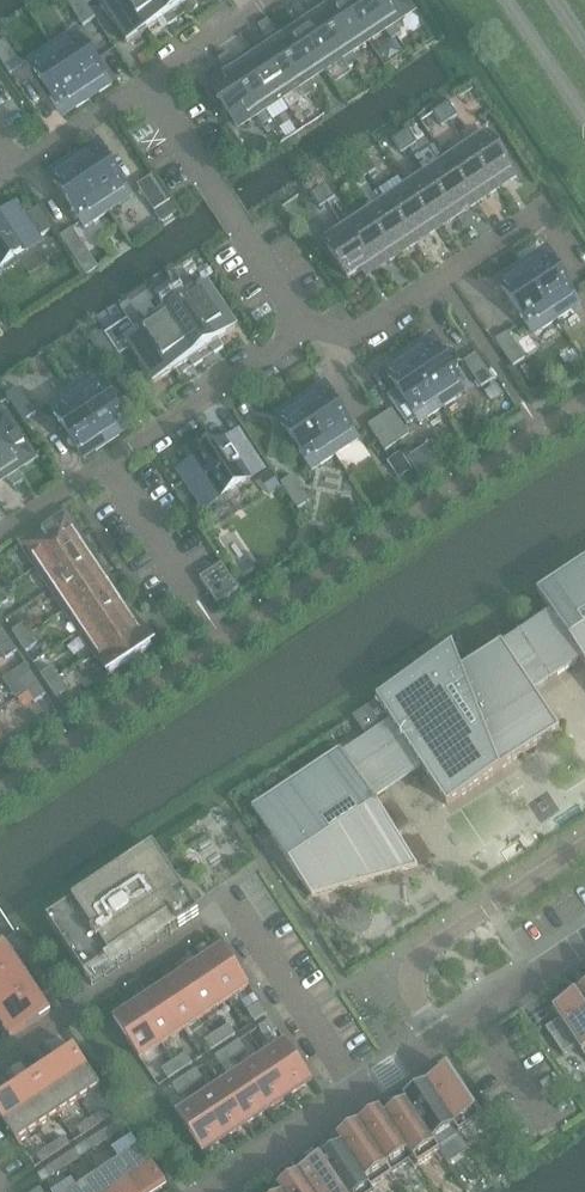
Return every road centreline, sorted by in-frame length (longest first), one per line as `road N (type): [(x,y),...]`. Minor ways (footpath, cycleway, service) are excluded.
road 1 (residential): [(357,1094),(236,907),(0,1055)]
road 2 (residential): [(311,329),(149,88)]
road 3 (residential): [(311,329),(359,337),(551,207)]
road 4 (residential): [(357,1094),(584,944)]
road 5 (residential): [(108,463),(311,329)]
road 6 (residential): [(209,1191),(357,1094)]
road 7 (residential): [(0,179),(149,88)]
road 8 (residential): [(149,88),(268,0)]
road 9 (residential): [(108,463),(189,582)]
road 10 (secondary): [(508,0),(584,117)]
road 11 (residential): [(0,535),(108,463)]

